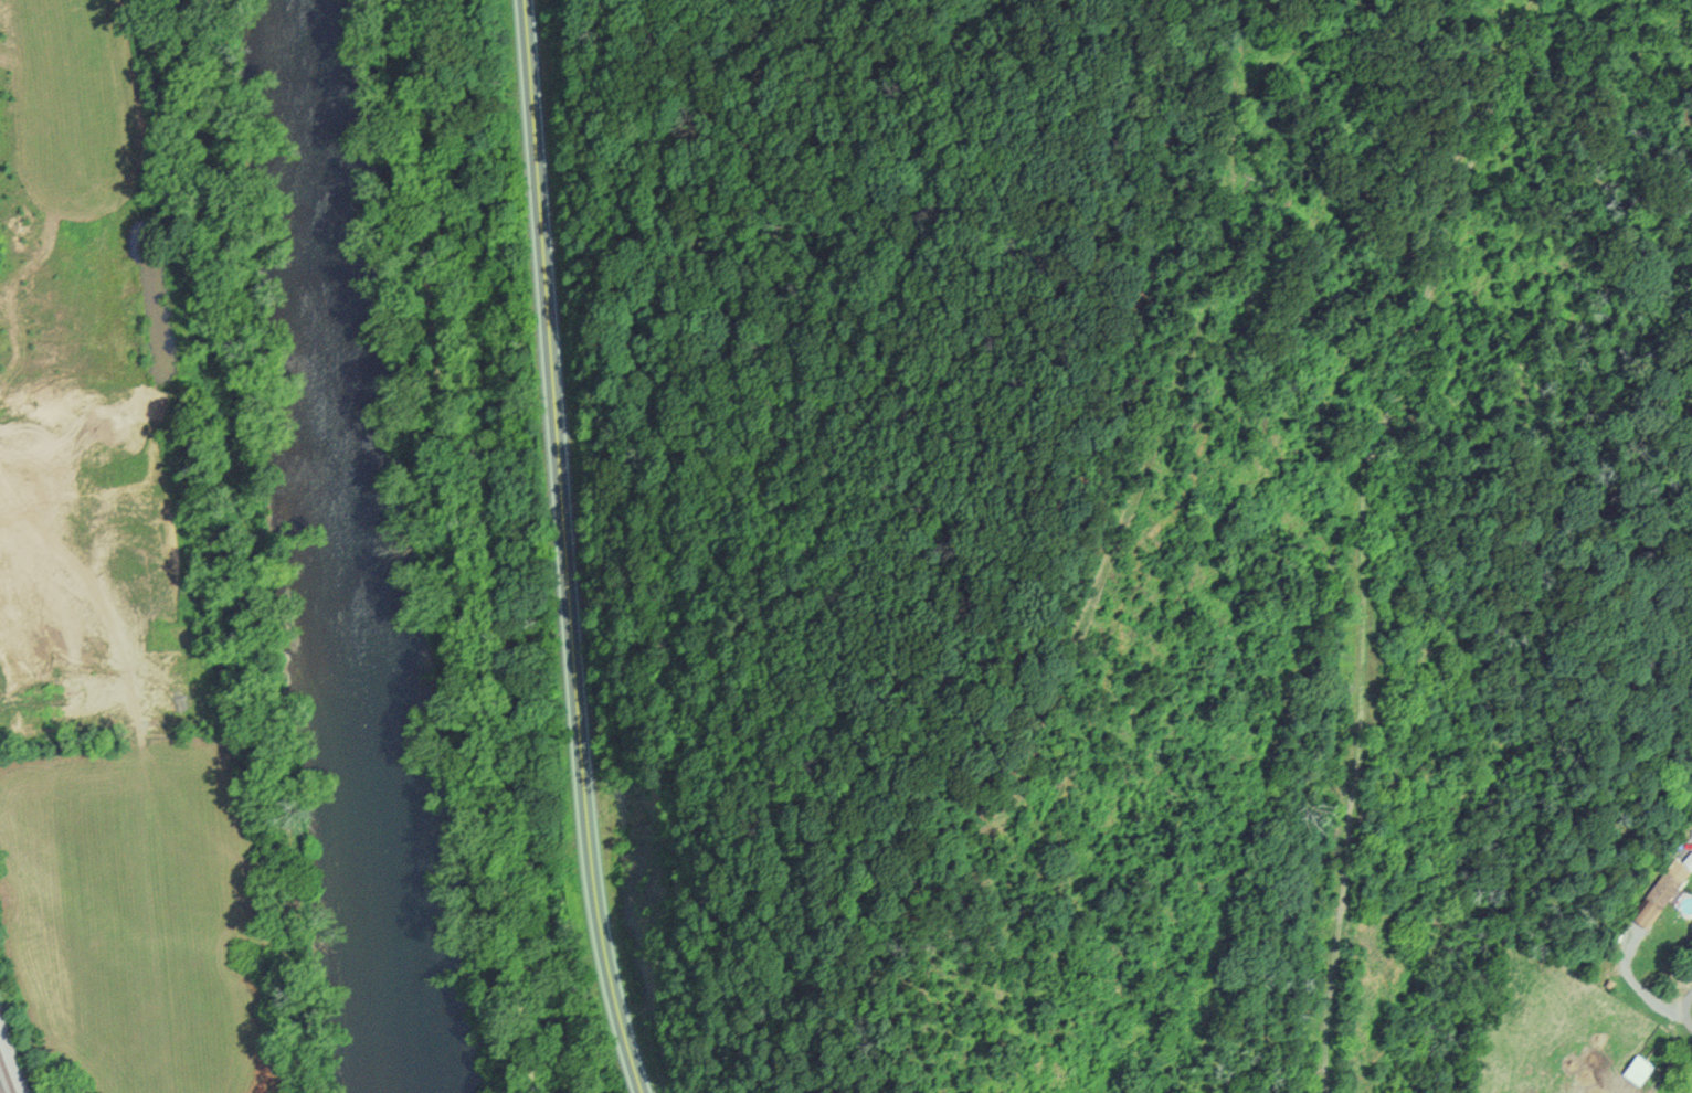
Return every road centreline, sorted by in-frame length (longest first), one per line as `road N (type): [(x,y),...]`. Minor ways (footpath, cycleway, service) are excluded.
road 1 (track): [(1330,1092),(1363,742),(1367,470),(1468,169),(1535,0)]
road 2 (primary): [(642,1092),(591,870),(524,0)]

